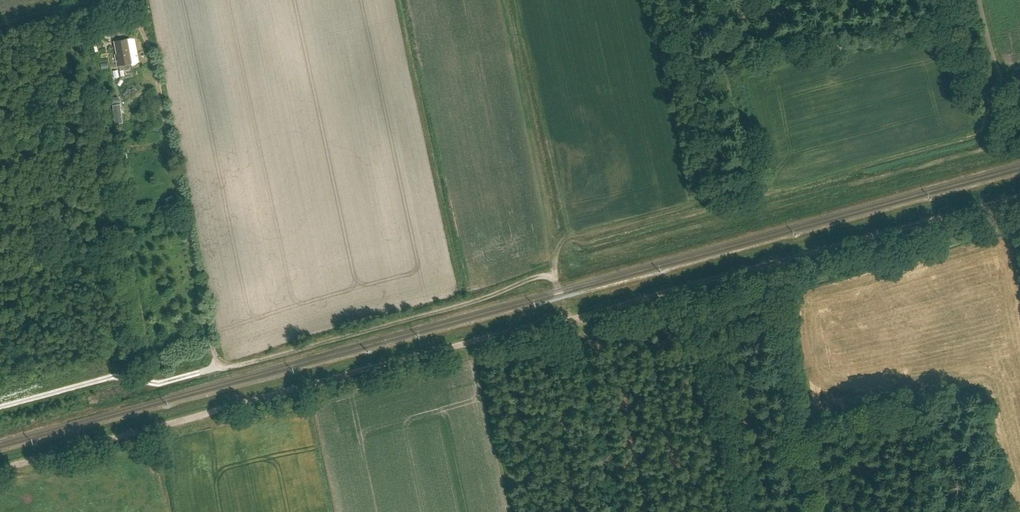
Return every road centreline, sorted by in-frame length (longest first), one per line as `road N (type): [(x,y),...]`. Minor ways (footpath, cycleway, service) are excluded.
road 1 (track): [(766,266),(0,470)]
road 2 (track): [(542,275),(238,366),(217,359),(155,67),(138,20)]
road 3 (track): [(1019,197),(766,266)]
road 4 (track): [(217,359),(214,367),(159,384),(114,377),(0,408)]

